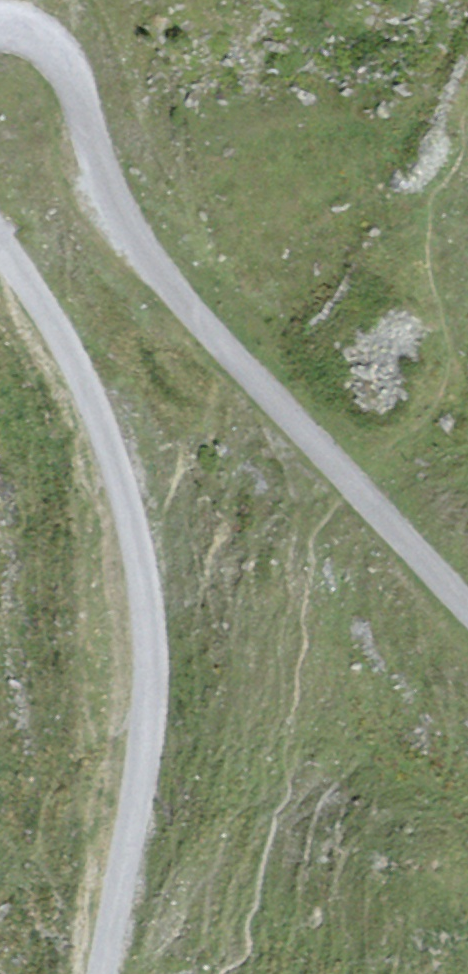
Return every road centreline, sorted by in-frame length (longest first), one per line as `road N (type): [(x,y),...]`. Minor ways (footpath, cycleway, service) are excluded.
road 1 (unclassified): [(101,973),(147,726),(143,591),(124,495),(90,393),(0,243)]
road 2 (unclassified): [(0,25),(34,34),(65,62),(121,206),(209,331),(467,608)]

